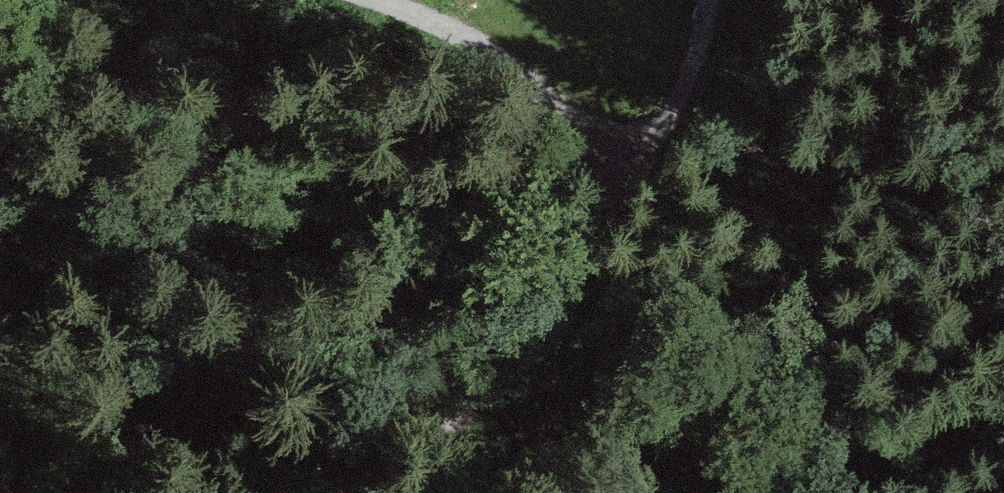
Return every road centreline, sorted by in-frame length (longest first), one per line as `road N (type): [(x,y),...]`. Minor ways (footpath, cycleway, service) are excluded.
road 1 (track): [(713,0),(708,29),(632,184),(361,492)]
road 2 (track): [(367,0),(446,23),(572,102),(632,184)]

